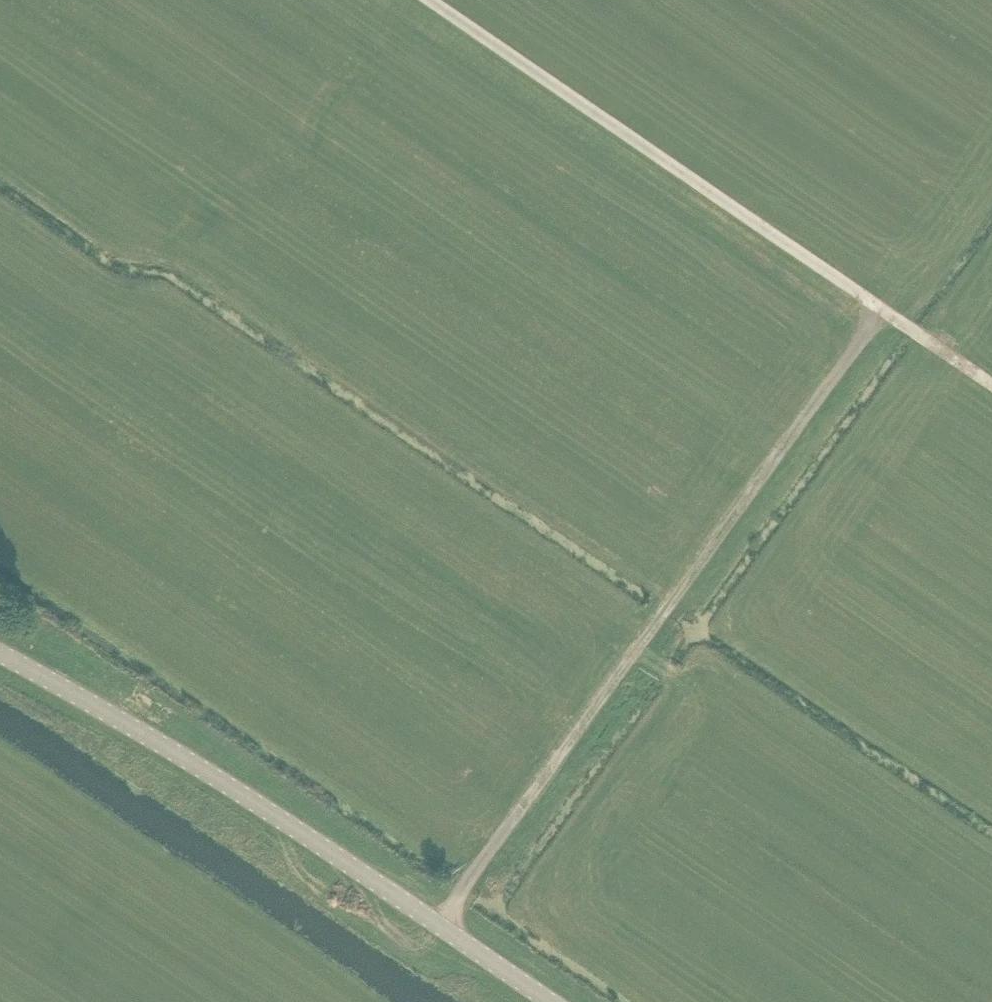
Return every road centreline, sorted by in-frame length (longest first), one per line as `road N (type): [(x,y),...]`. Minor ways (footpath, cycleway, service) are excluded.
road 1 (track): [(878,311),(440,923)]
road 2 (track): [(426,0),(991,389)]
road 3 (secondary): [(555,1001),(200,756),(0,644)]

